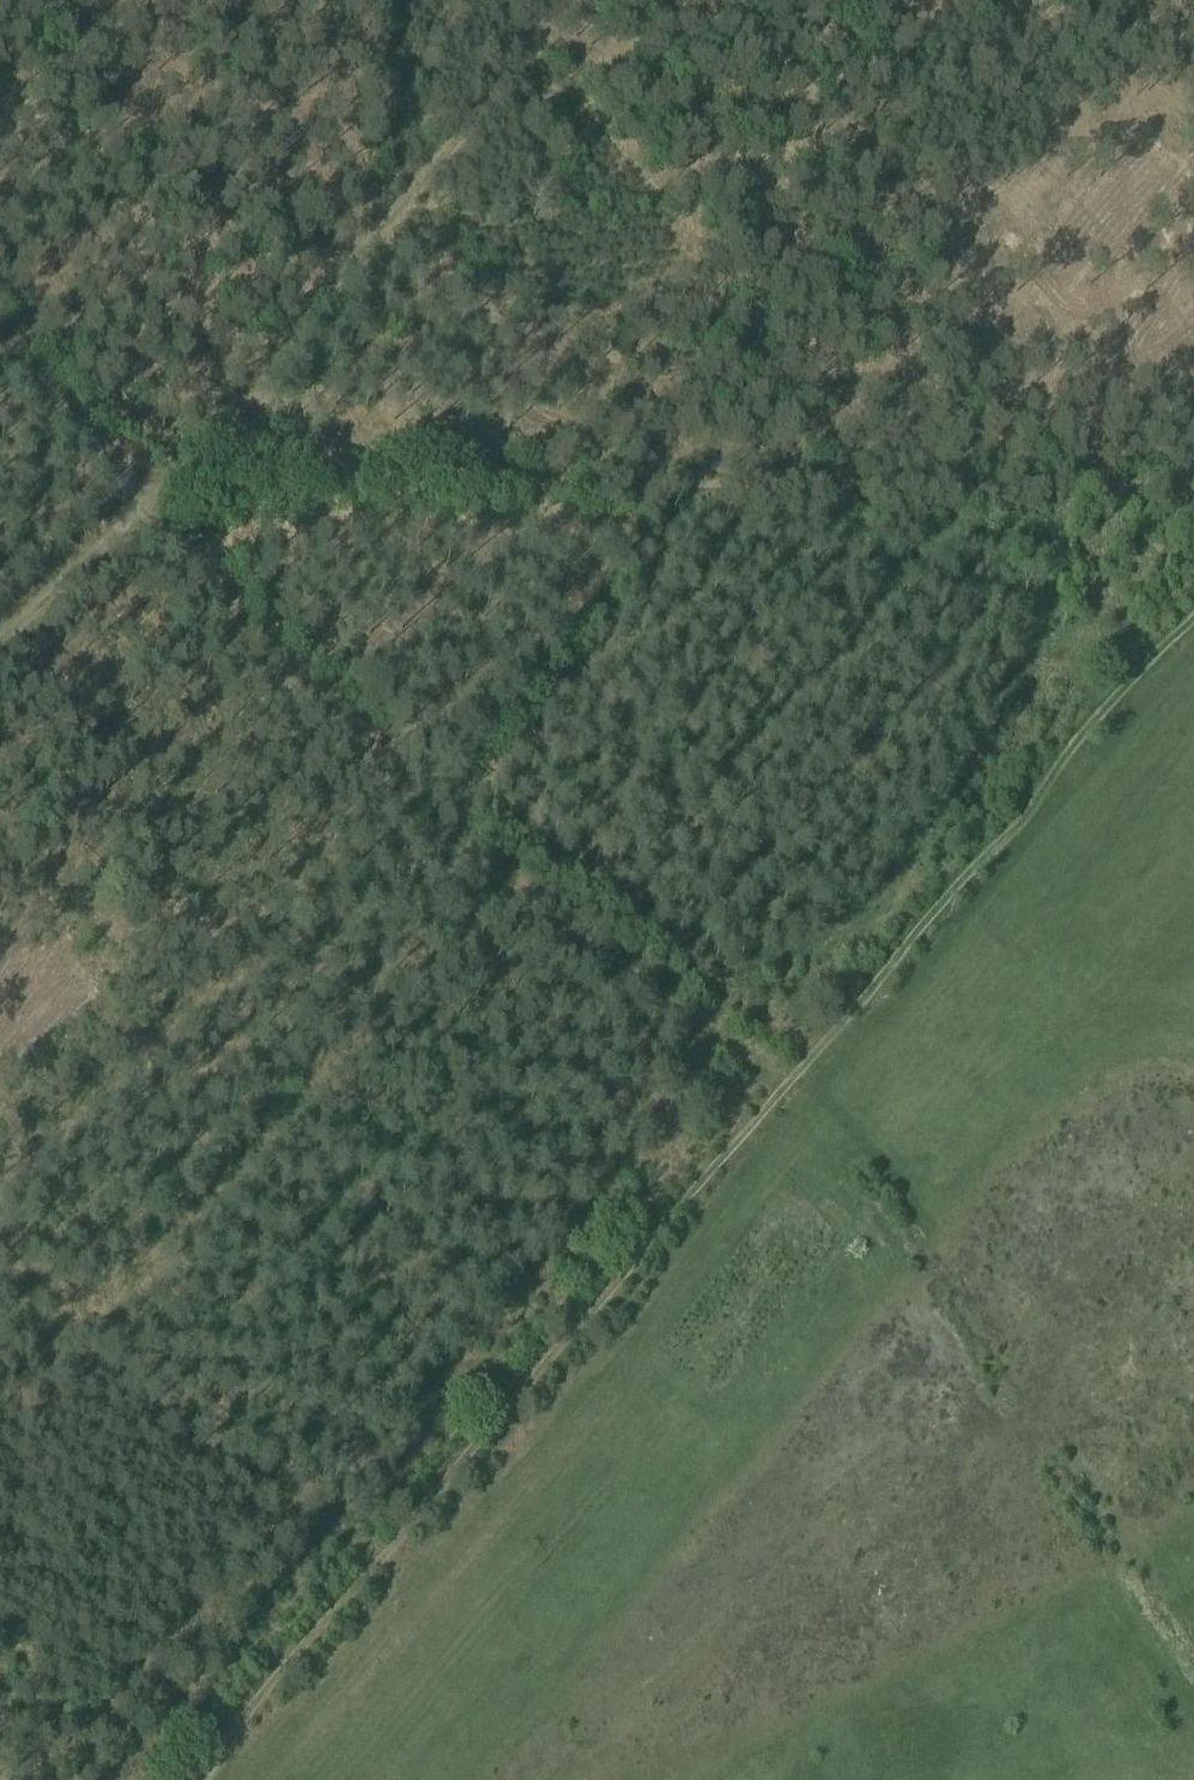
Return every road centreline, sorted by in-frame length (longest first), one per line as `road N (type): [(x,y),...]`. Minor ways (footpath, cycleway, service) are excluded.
road 1 (track): [(196,1779),(1193,609)]
road 2 (track): [(0,343),(98,454),(133,483),(154,486),(1161,484),(1193,494)]
road 3 (track): [(558,0),(154,486)]
road 4 (track): [(0,632),(154,486)]

